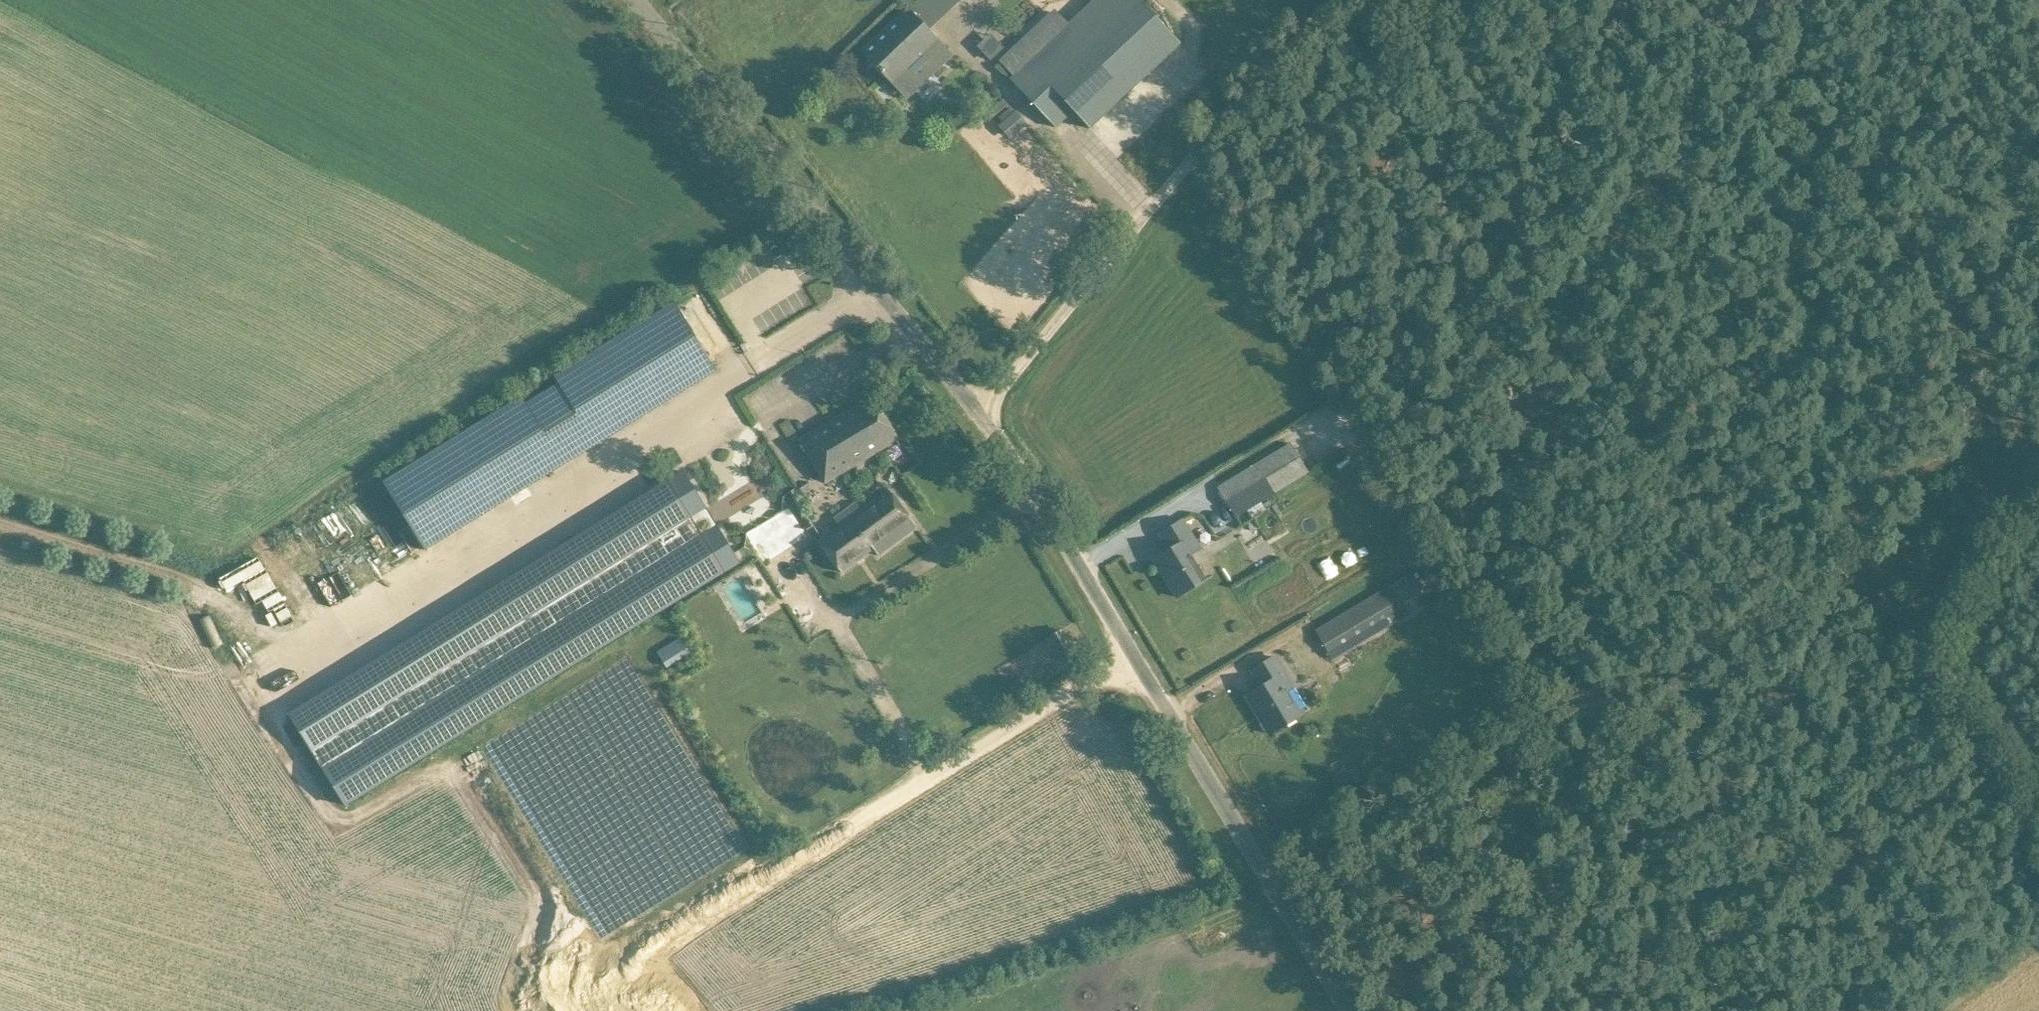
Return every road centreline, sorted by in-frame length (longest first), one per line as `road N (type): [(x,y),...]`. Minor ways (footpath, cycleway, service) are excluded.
road 1 (unclassified): [(1347,1010),(980,422)]
road 2 (unclassified): [(980,422),(628,0)]
road 3 (unclassified): [(980,422),(1322,0)]
road 4 (track): [(1732,0),(1913,229)]

